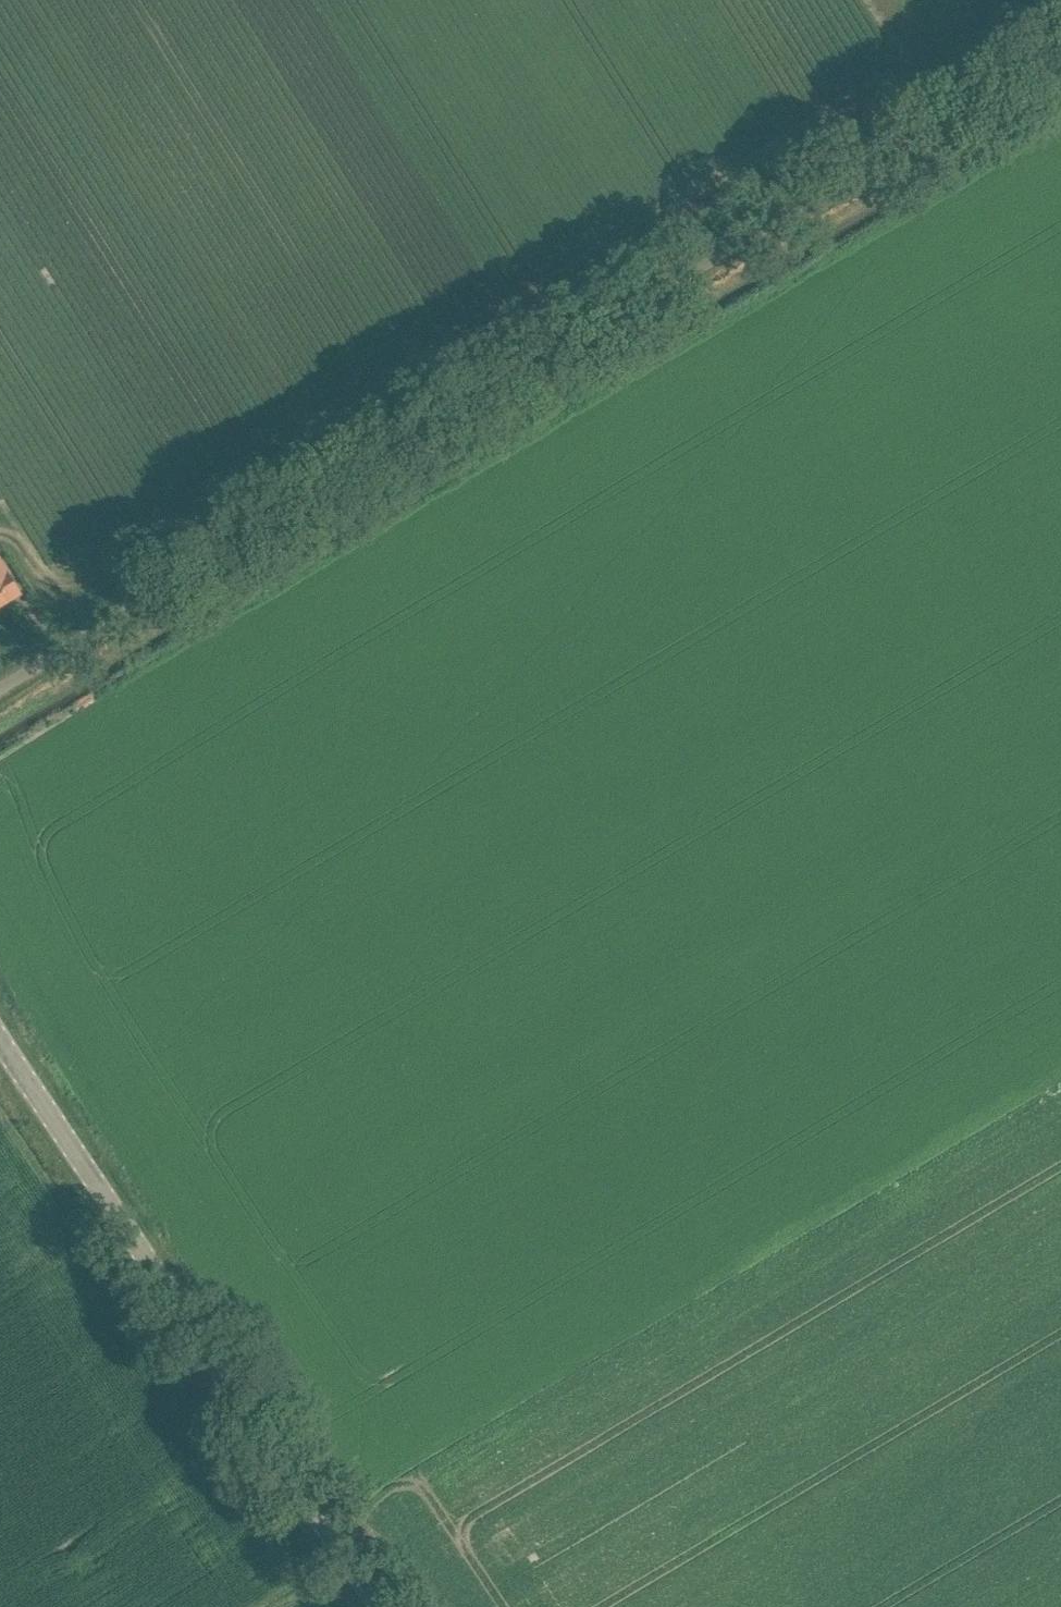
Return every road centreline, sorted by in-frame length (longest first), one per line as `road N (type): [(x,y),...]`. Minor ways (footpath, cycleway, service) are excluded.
road 1 (unclassified): [(0,686),(1060,48)]
road 2 (tertiary): [(382,1606),(0,1032)]

